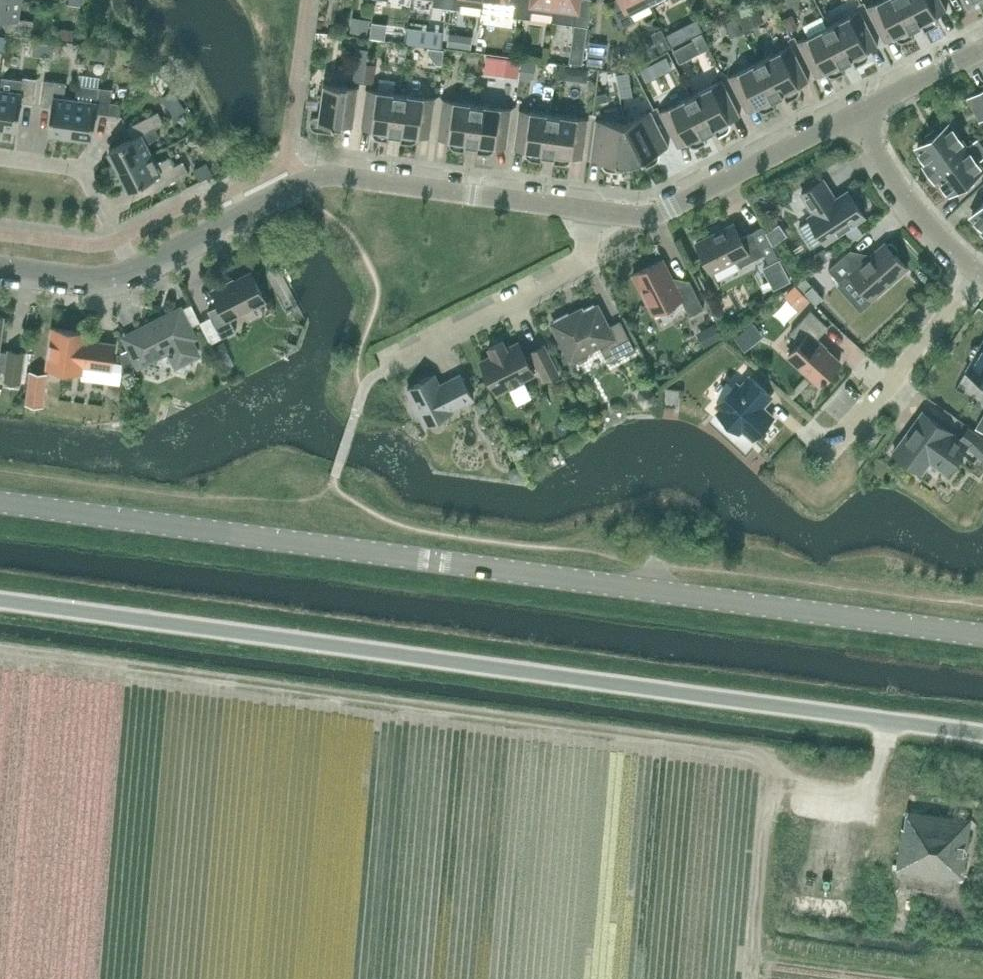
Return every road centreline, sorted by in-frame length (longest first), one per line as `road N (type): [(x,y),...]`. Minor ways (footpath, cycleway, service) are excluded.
road 1 (secondary): [(982,637),(0,503)]
road 2 (unclassified): [(982,734),(0,601)]
road 3 (residential): [(134,267),(327,174),(638,219),(859,117)]
road 4 (residential): [(828,450),(977,279)]
road 5 (residential): [(977,279),(890,186),(859,117)]
road 6 (residential): [(859,117),(982,53)]
road 7 (residential): [(134,267),(103,278),(0,267)]

